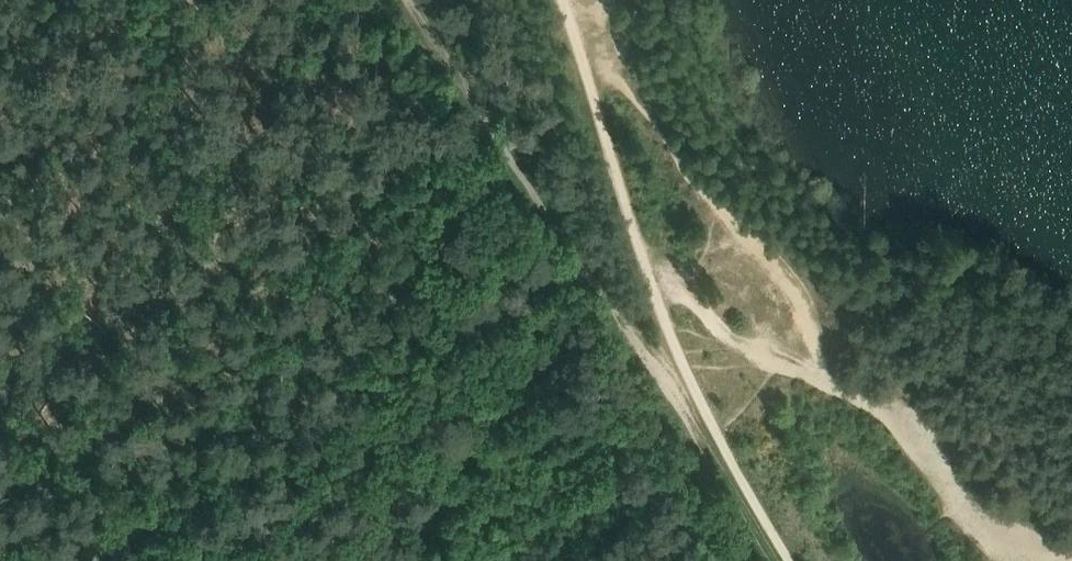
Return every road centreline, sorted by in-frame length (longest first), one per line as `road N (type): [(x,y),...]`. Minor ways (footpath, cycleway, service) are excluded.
road 1 (track): [(657,371),(406,0)]

